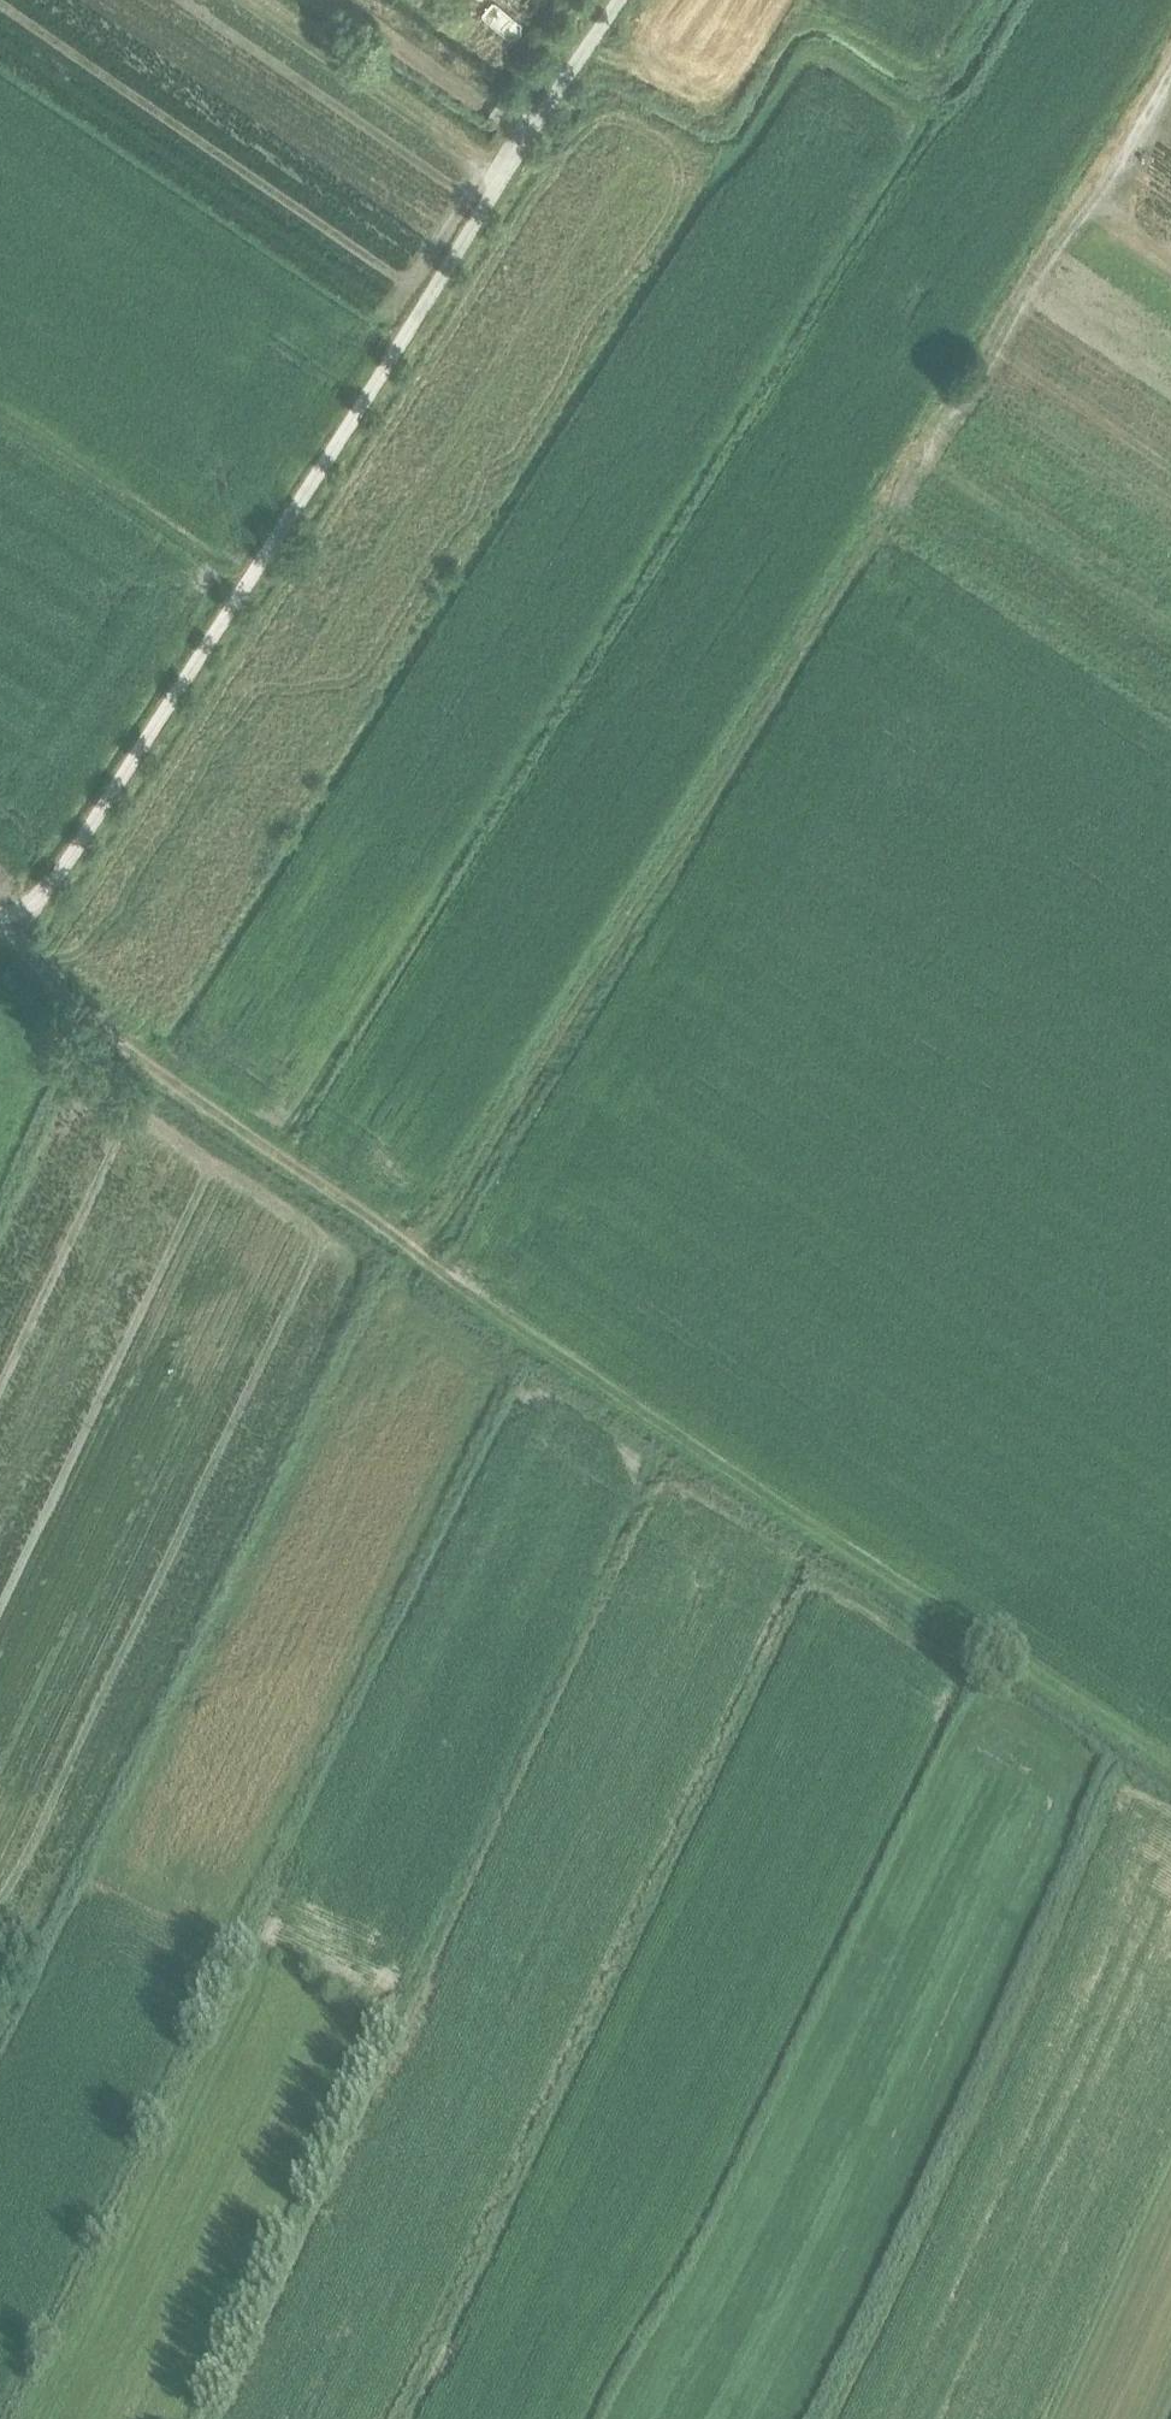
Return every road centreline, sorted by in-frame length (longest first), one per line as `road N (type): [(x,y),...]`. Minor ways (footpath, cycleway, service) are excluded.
road 1 (unclassified): [(620,0),(55,884),(22,921),(9,932),(0,927)]

